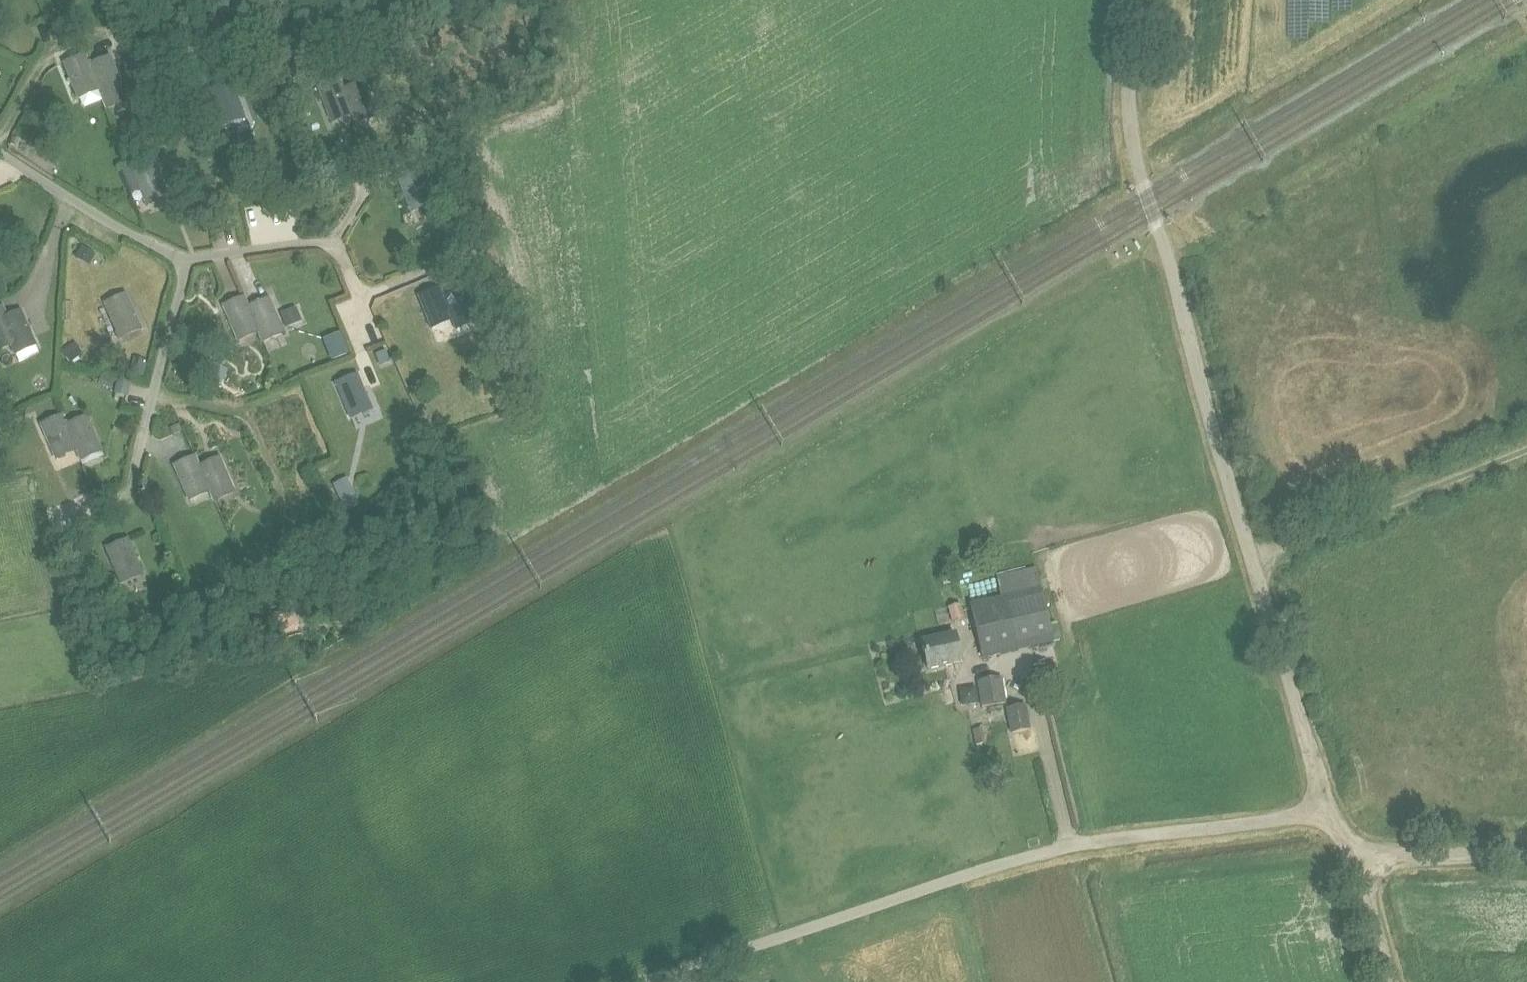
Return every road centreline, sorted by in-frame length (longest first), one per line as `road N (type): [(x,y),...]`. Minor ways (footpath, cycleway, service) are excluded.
road 1 (track): [(1331,814),(1129,135),(1130,0)]
road 2 (unclassified): [(649,981),(1089,842)]
road 3 (track): [(445,0),(303,36),(234,33),(161,0)]
road 4 (track): [(1252,559),(1526,452)]
road 5 (track): [(1089,842),(1331,814)]
road 6 (track): [(1352,858),(1526,855)]
road 7 (track): [(1387,981),(1352,858)]

